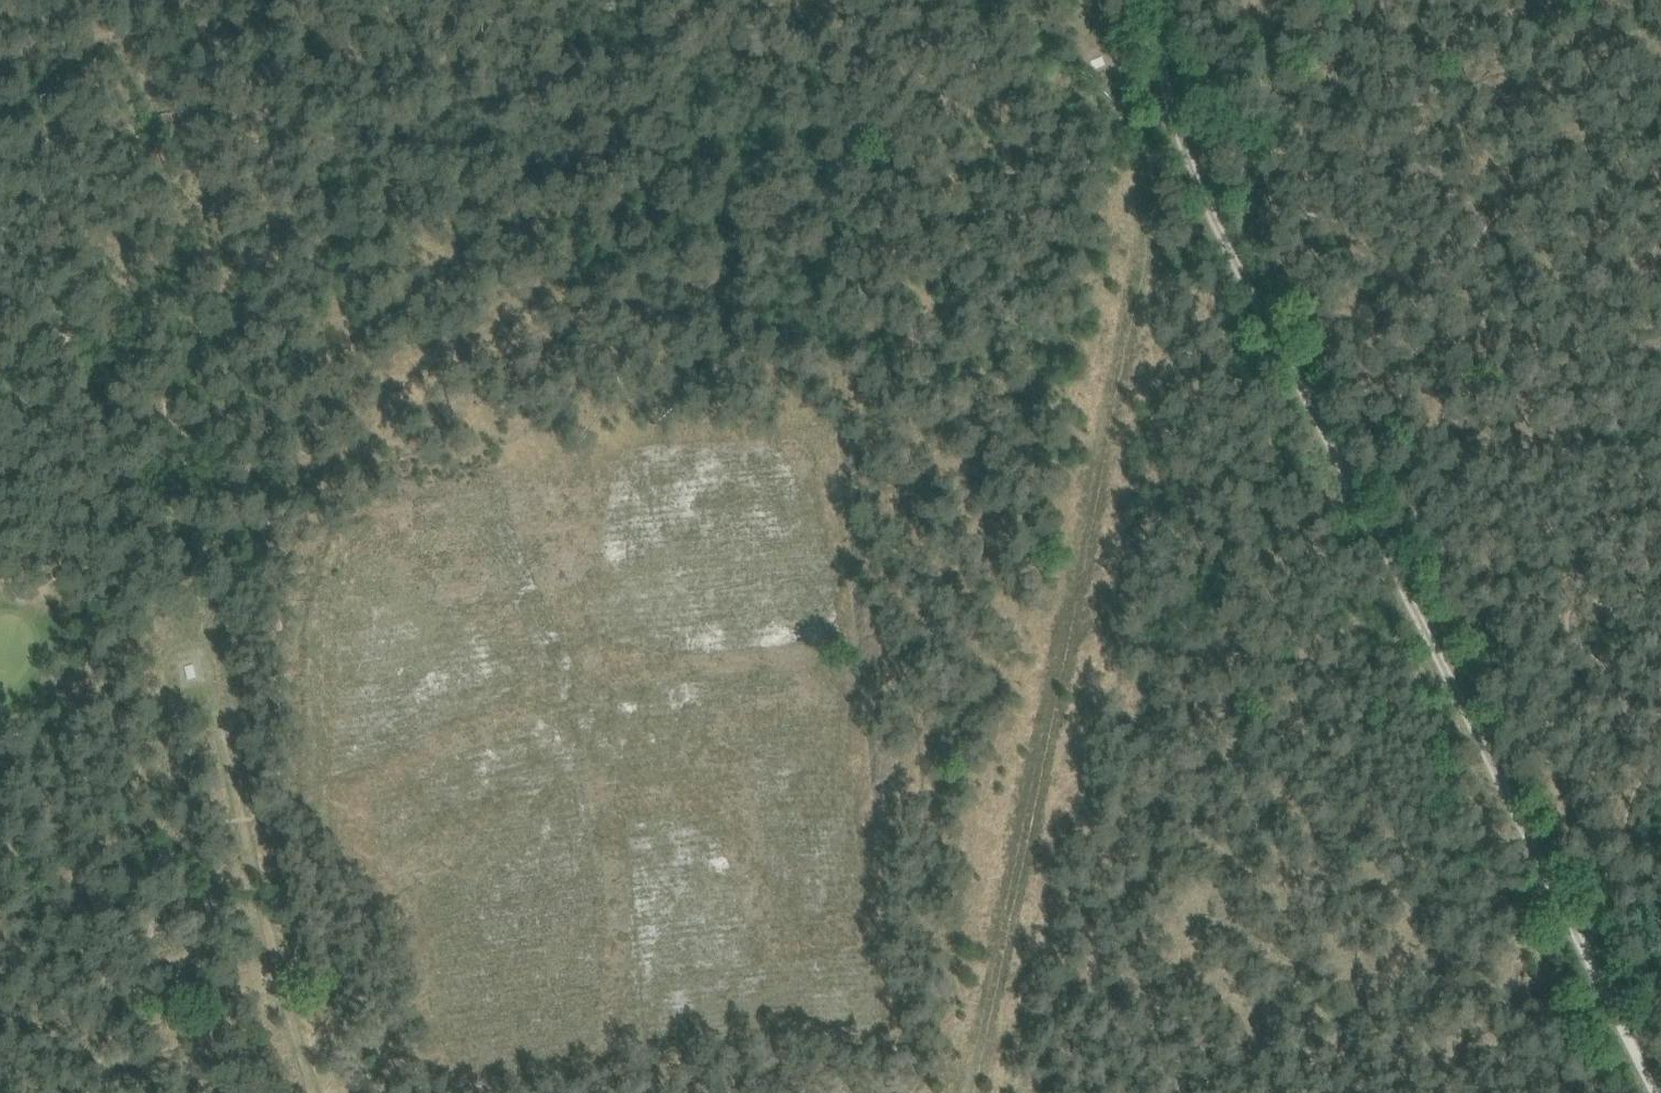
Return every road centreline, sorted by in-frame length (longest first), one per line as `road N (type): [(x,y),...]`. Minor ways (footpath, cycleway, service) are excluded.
road 1 (track): [(1581,948),(1169,105),(1144,0)]
road 2 (track): [(316,1092),(217,702)]
road 3 (track): [(1649,1092),(1581,948)]

